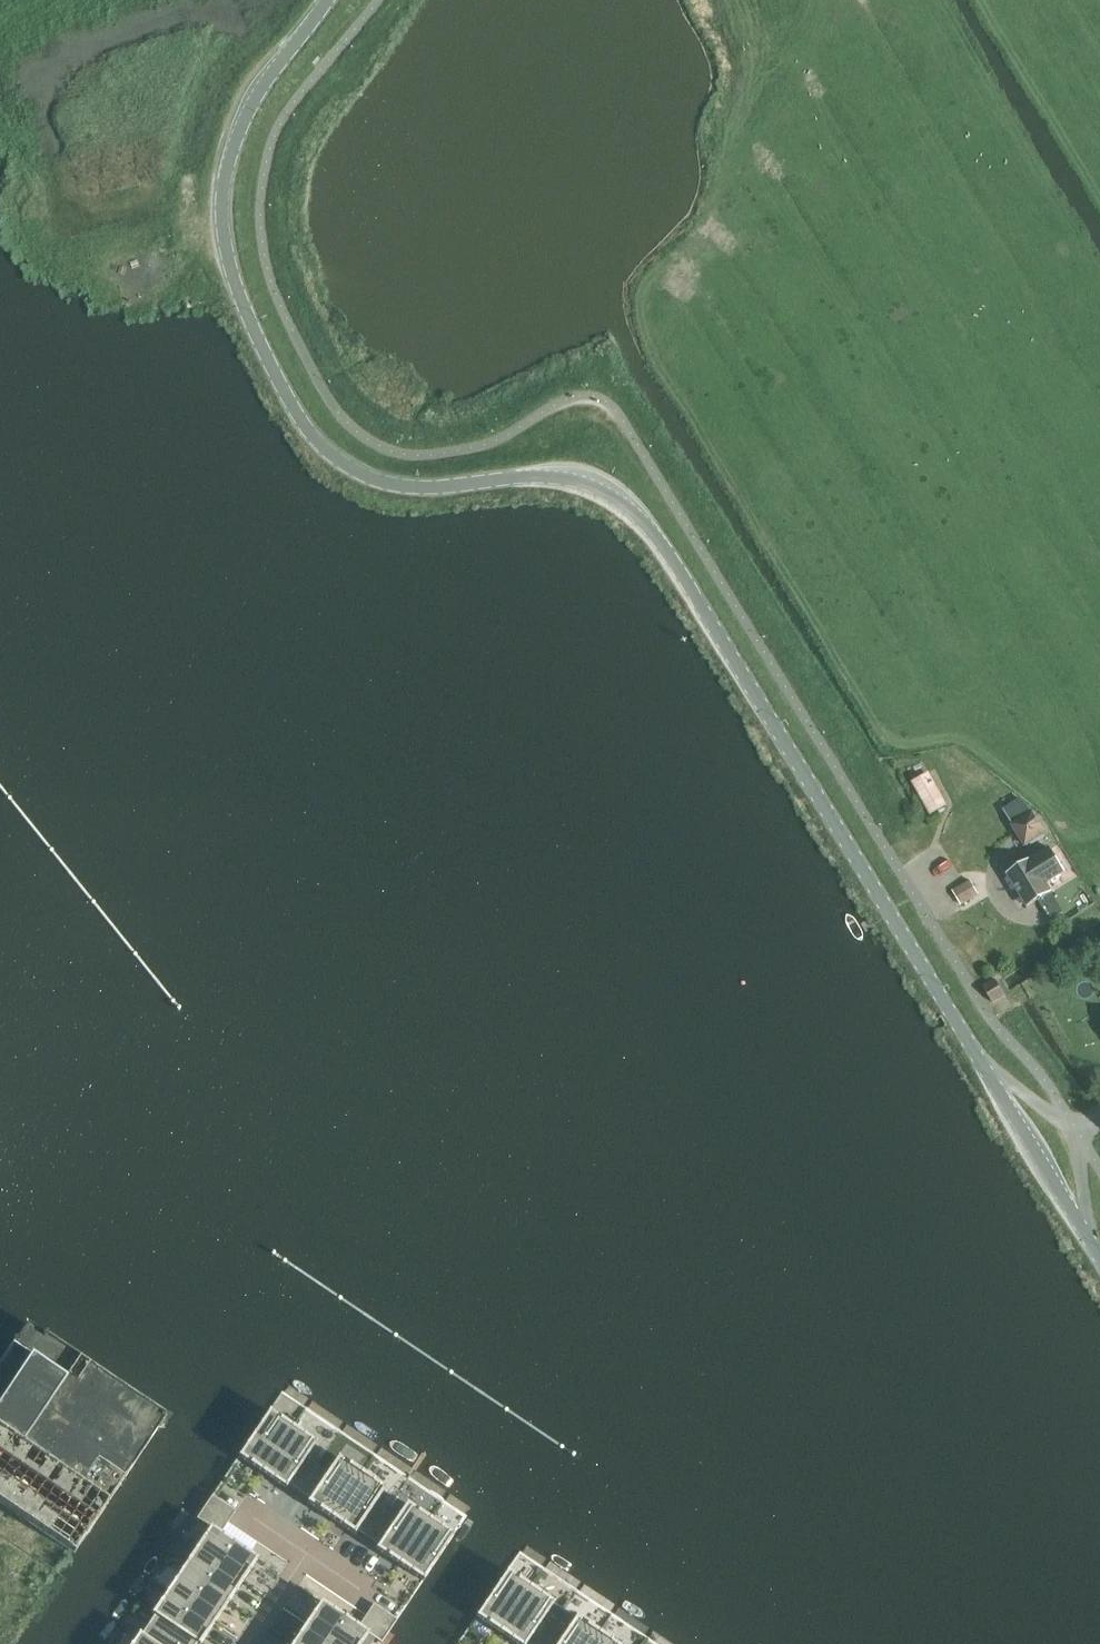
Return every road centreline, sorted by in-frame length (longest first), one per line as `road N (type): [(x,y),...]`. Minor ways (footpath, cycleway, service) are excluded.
road 1 (tertiary): [(1099,1259),(676,566),(632,509),(572,481),(427,489),(374,481),(326,450),(289,401),(239,293),(222,203),(252,100),(329,0)]

